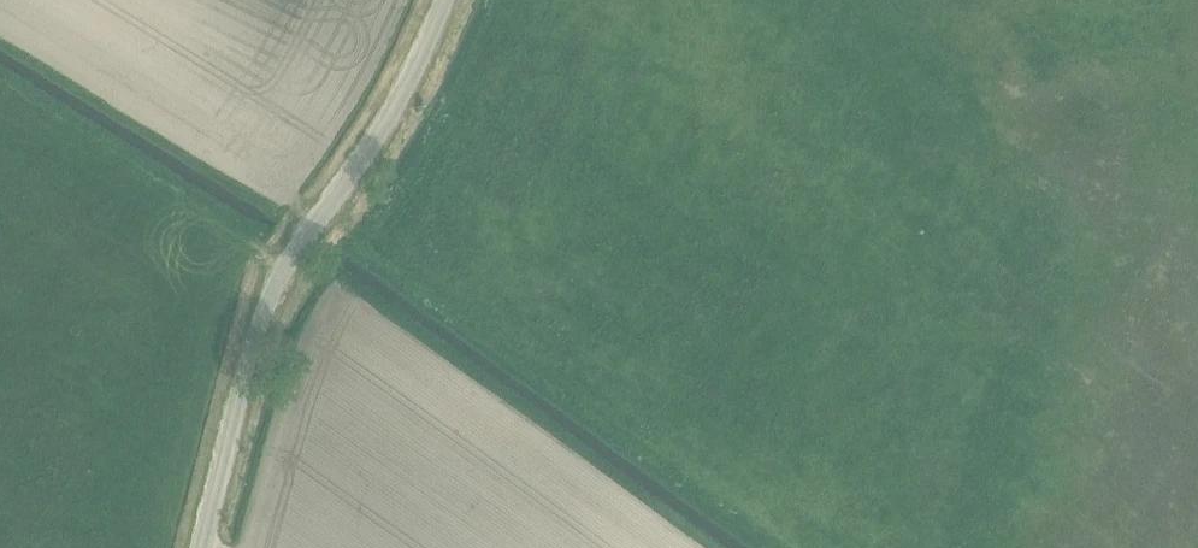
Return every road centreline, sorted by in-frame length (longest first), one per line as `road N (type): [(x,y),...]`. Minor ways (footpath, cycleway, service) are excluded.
road 1 (unclassified): [(188,547),(269,263),(391,95),(436,0)]

